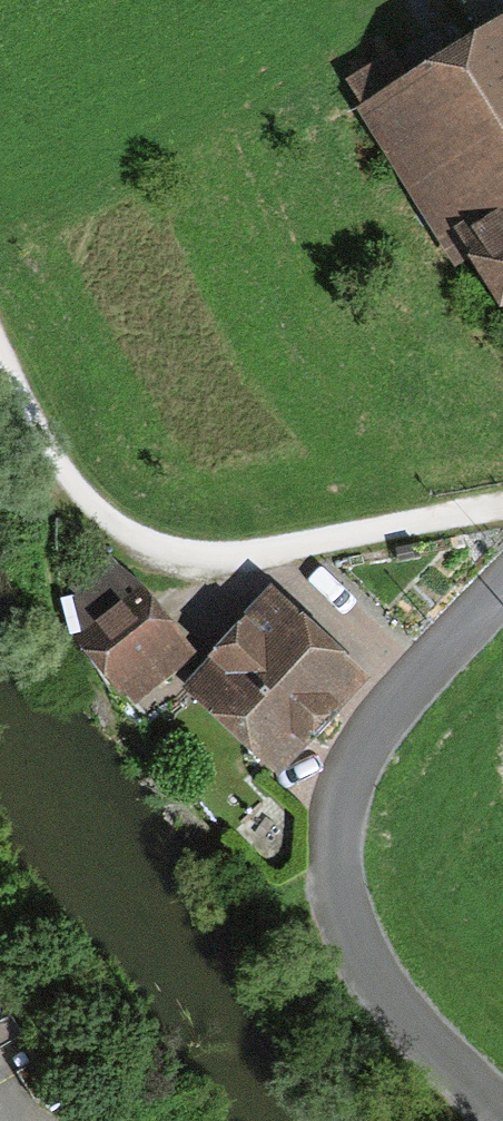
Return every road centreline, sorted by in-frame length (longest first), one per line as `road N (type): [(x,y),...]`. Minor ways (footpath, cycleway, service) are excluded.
road 1 (unclassified): [(502,1111),(361,962),(332,854),(361,769),(502,598)]
road 2 (unclassified): [(0,346),(63,472),(122,538),(190,568),(268,568),(502,518)]

